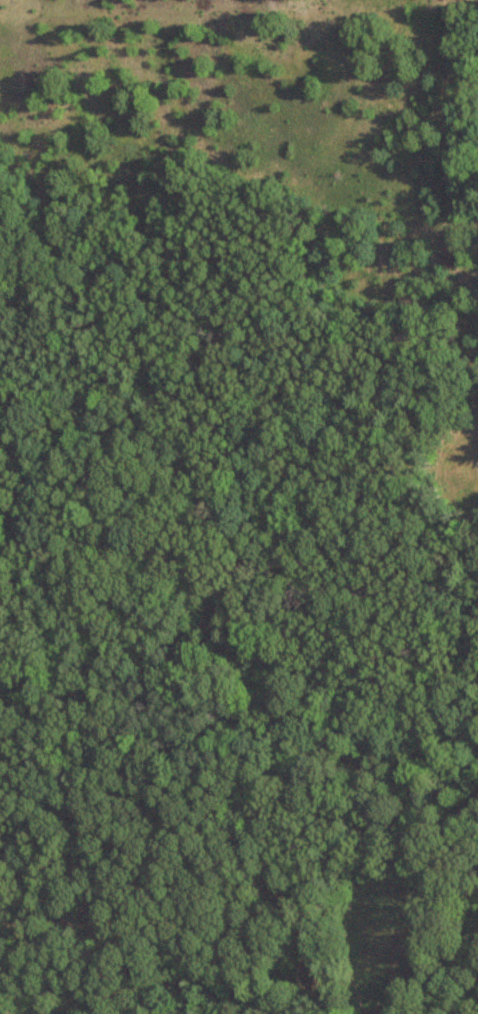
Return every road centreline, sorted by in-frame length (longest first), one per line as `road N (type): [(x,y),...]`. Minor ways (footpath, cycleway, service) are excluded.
road 1 (residential): [(0,909),(199,962),(339,1013)]

